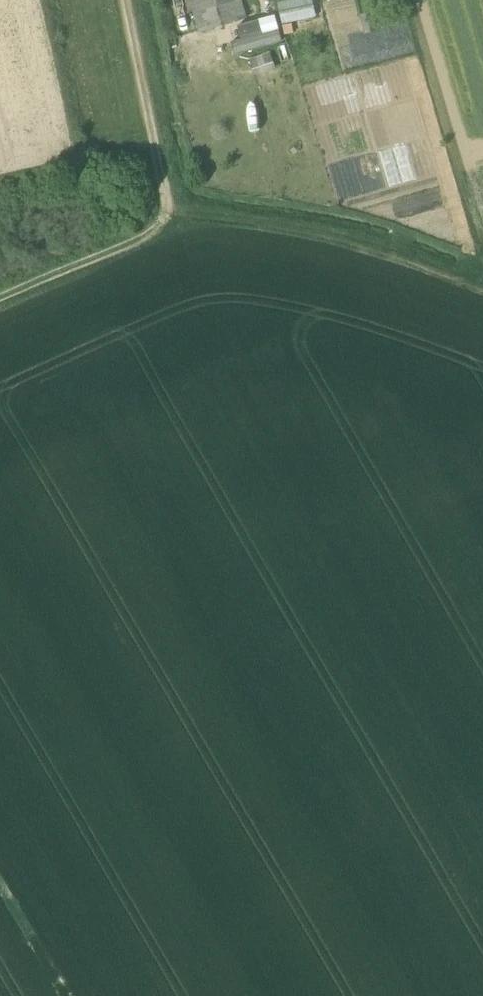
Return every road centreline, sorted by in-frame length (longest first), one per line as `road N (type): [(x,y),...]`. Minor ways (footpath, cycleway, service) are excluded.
road 1 (track): [(0,297),(164,222),(170,205),(133,0)]
road 2 (track): [(482,294),(340,245),(183,216),(170,205)]

